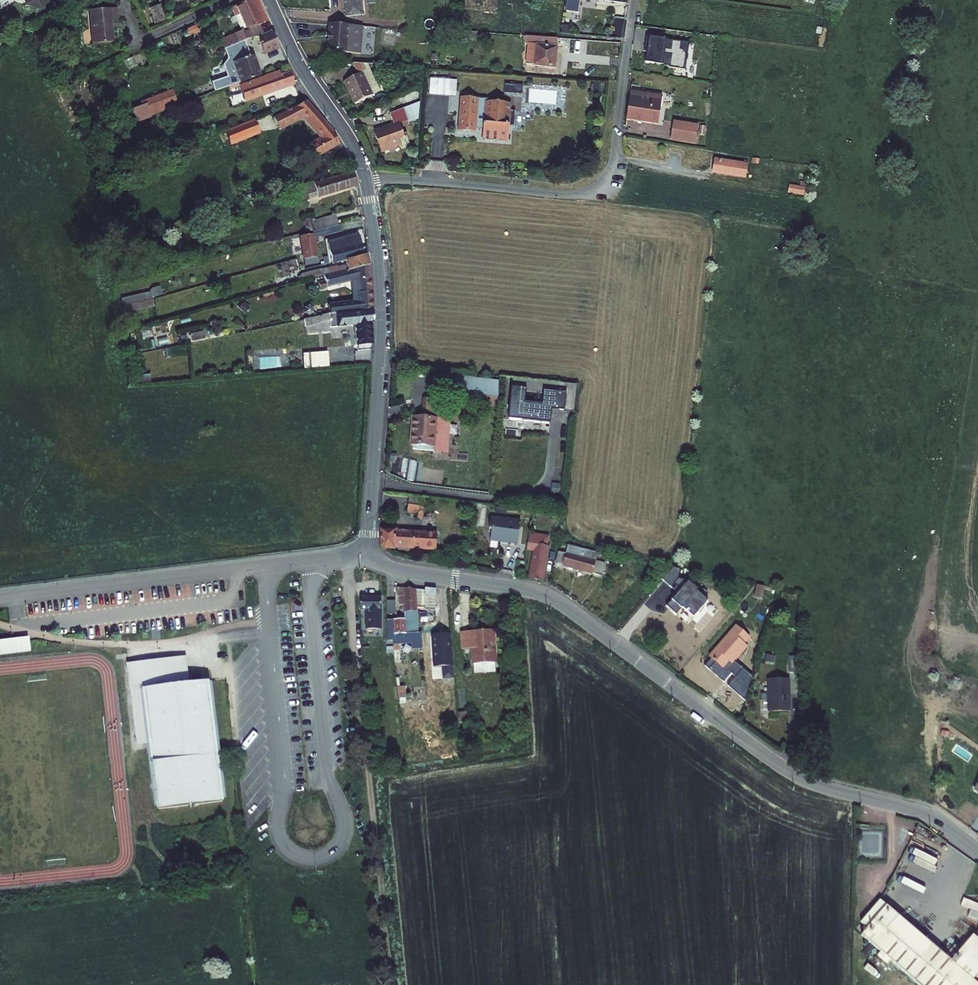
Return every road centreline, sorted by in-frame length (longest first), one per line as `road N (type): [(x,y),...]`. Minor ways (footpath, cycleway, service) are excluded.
road 1 (tertiary): [(977,850),(930,815),(794,776),(555,599),(402,571),(372,550)]
road 2 (track): [(391,984),(347,555)]
road 3 (residential): [(366,180),(592,190),(614,161),(635,0)]
road 4 (residential): [(0,596),(372,550)]
road 5 (tertiary): [(366,180),(383,307),(372,550)]
road 6 (tertiary): [(366,180),(270,0)]

